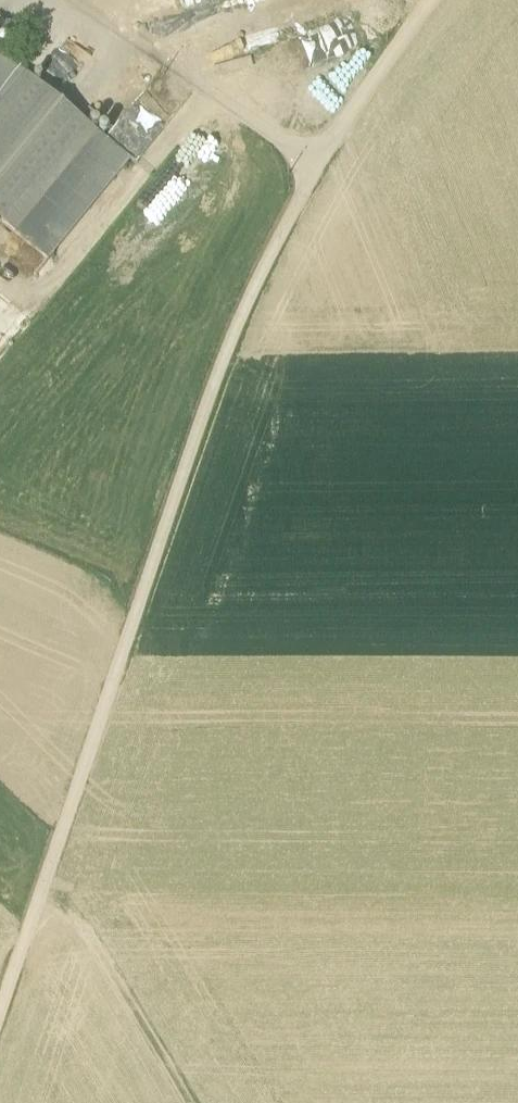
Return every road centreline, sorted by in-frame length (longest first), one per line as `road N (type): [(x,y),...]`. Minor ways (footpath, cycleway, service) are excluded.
road 1 (unclassified): [(0,1008),(238,317),(314,162)]
road 2 (unclassified): [(314,162),(74,0)]
road 3 (track): [(34,906),(80,922),(187,1102)]
road 4 (unclassified): [(314,162),(426,0)]

